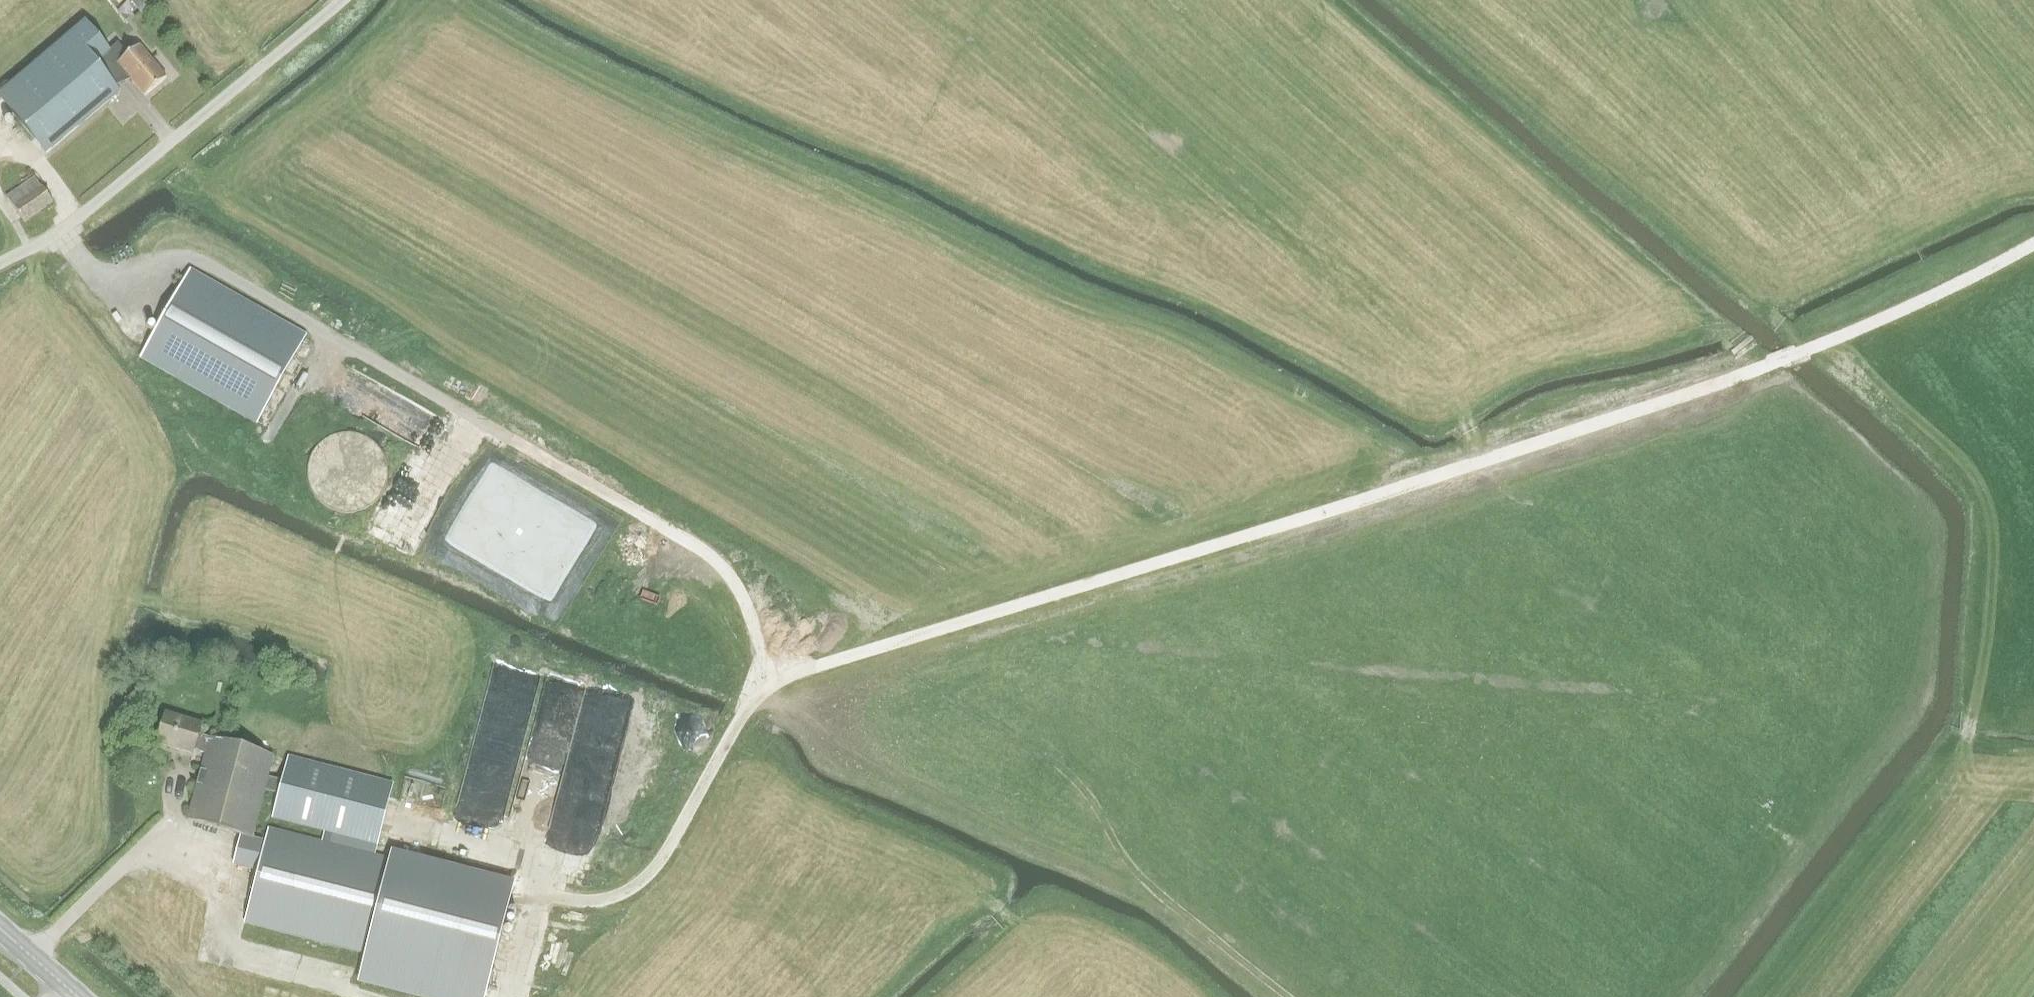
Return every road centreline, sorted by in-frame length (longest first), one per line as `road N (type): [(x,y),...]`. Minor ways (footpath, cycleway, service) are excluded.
road 1 (track): [(2033,243),(1907,310),(1776,363),(1482,462),(876,648)]
road 2 (track): [(1289,996),(1131,865),(1092,801),(1049,756),(876,648)]
road 3 (track): [(876,648),(770,675),(658,870),(620,895),(592,900),(537,892)]
road 4 (track): [(509,437),(705,549),(735,578),(770,675)]

